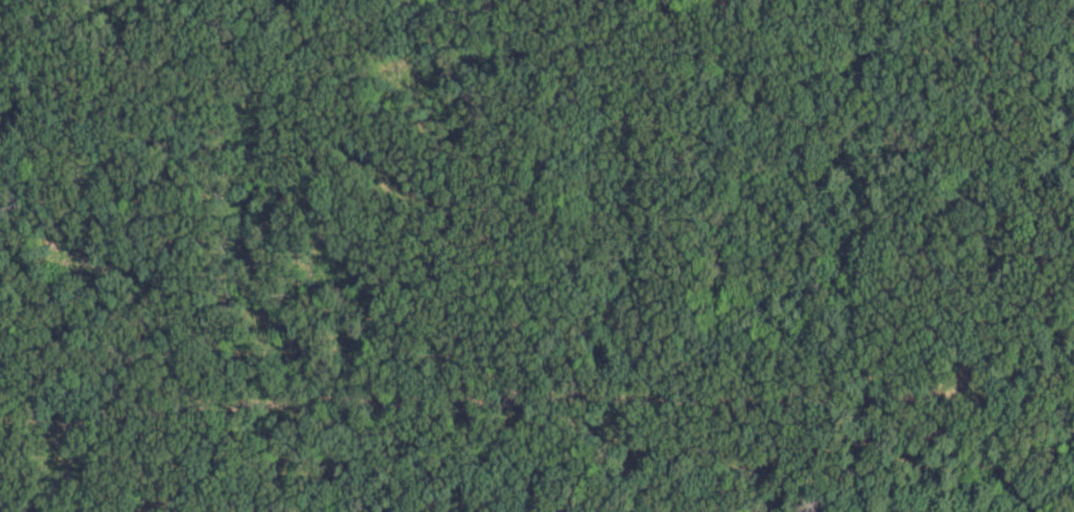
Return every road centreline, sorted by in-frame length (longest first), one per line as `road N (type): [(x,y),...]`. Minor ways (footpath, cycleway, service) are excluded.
road 1 (residential): [(920,511),(1073,143)]

